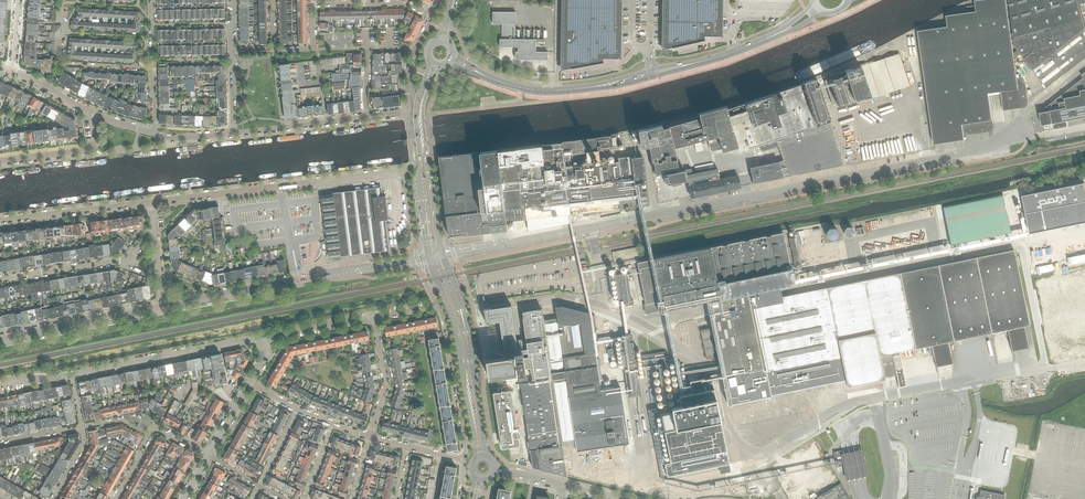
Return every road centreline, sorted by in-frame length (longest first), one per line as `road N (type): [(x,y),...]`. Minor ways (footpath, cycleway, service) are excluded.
road 1 (unclassified): [(444,256),(1000,142)]
road 2 (tertiary): [(166,306),(431,259)]
road 3 (residential): [(151,202),(406,172)]
road 4 (residential): [(373,317),(438,305),(464,460)]
road 5 (secondary): [(431,259),(456,326),(478,458)]
road 6 (secondary): [(444,256),(423,114),(440,66)]
road 7 (unclassified): [(72,374),(246,339),(261,344)]
road 8 (secondary): [(417,101),(431,259)]
road 9 (tertiary): [(153,308),(0,339)]
road 10 (residential): [(0,220),(151,202)]
road 11 (secondary): [(486,457),(466,322)]
road 12 (residential): [(367,117),(233,133)]
road 13 (secondary): [(579,88),(708,60)]
road 14 (secondary): [(708,60),(579,88)]
road 15 (residential): [(96,115),(90,150),(0,161)]
road 16 (residential): [(0,279),(124,260)]
road 17 (residential): [(369,437),(386,383),(373,317)]
road 18 (residential): [(432,16),(407,4),(313,3)]

